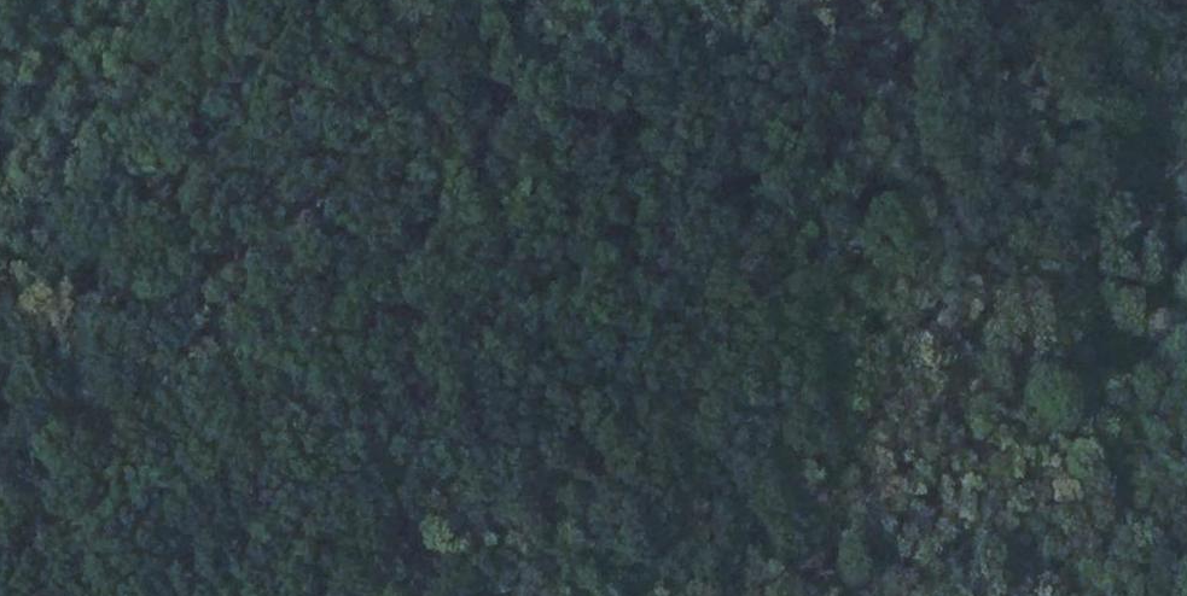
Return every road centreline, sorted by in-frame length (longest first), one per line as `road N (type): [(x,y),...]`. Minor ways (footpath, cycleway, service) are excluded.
road 1 (track): [(1186,522),(1165,522),(1099,486),(1042,439),(1004,378),(920,0)]

